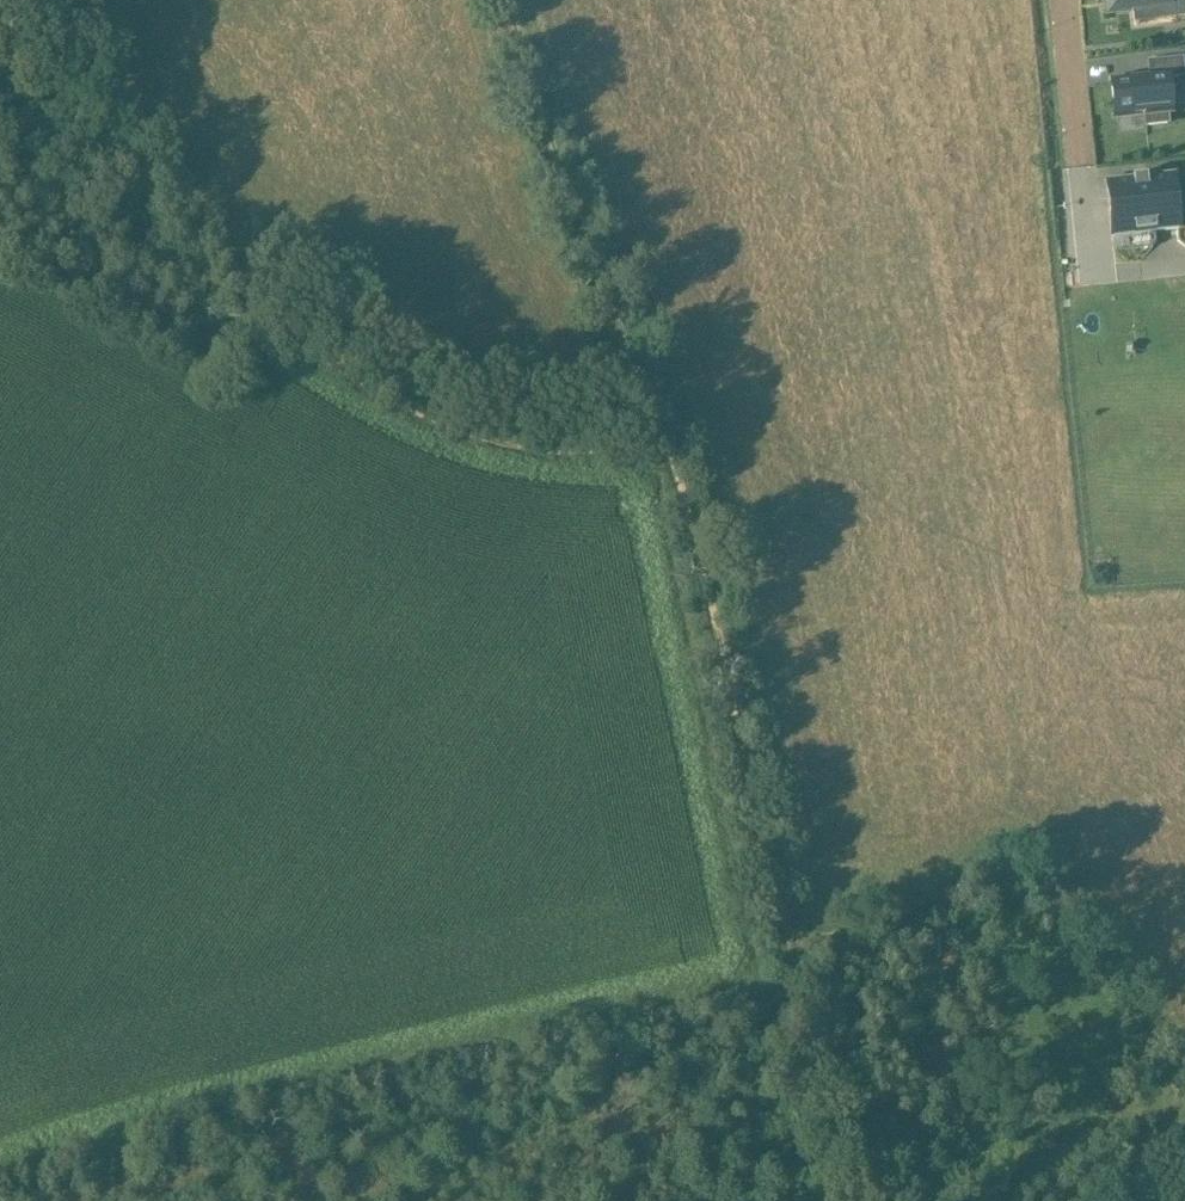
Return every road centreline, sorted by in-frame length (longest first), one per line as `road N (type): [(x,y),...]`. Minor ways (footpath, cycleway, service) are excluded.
road 1 (track): [(831,1200),(716,622),(669,442),(532,96),(503,0)]

